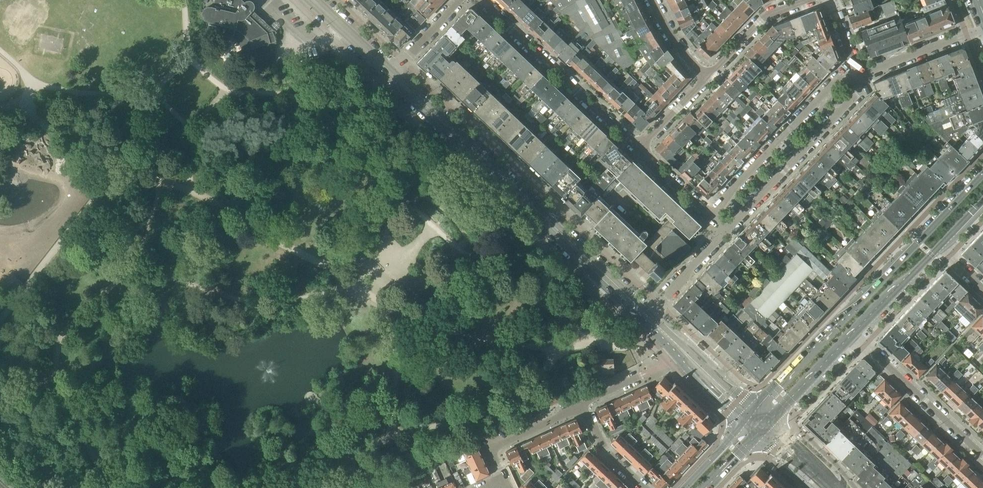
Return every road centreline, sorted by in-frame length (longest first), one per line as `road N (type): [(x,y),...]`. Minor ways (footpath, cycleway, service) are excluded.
road 1 (secondary): [(982,174),(755,409)]
road 2 (secondary): [(582,256),(391,74)]
road 3 (residential): [(638,149),(482,0)]
road 4 (residential): [(854,333),(982,456)]
road 5 (residential): [(855,79),(982,29)]
road 6 (residential): [(580,405),(495,447),(501,481)]
road 7 (residential): [(706,77),(759,22),(806,0)]
road 8 (secondary): [(769,421),(854,333)]
road 9 (secondary): [(854,333),(939,248)]

